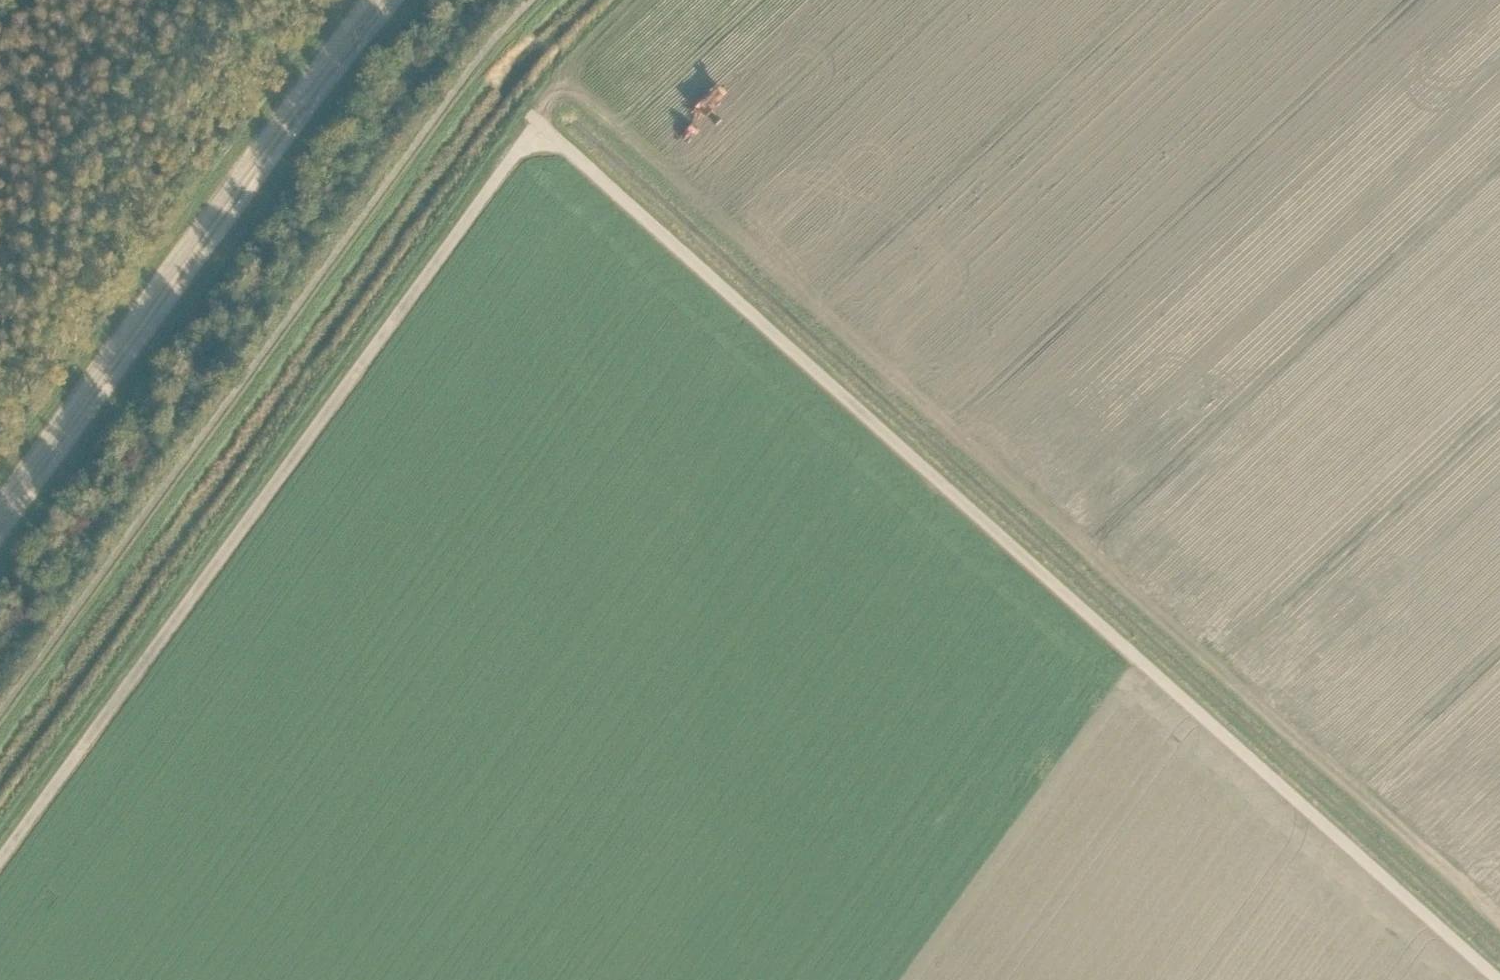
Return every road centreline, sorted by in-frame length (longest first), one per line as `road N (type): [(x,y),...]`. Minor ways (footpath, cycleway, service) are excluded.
road 1 (track): [(1498,979),(537,119),(301,451),(0,853)]

